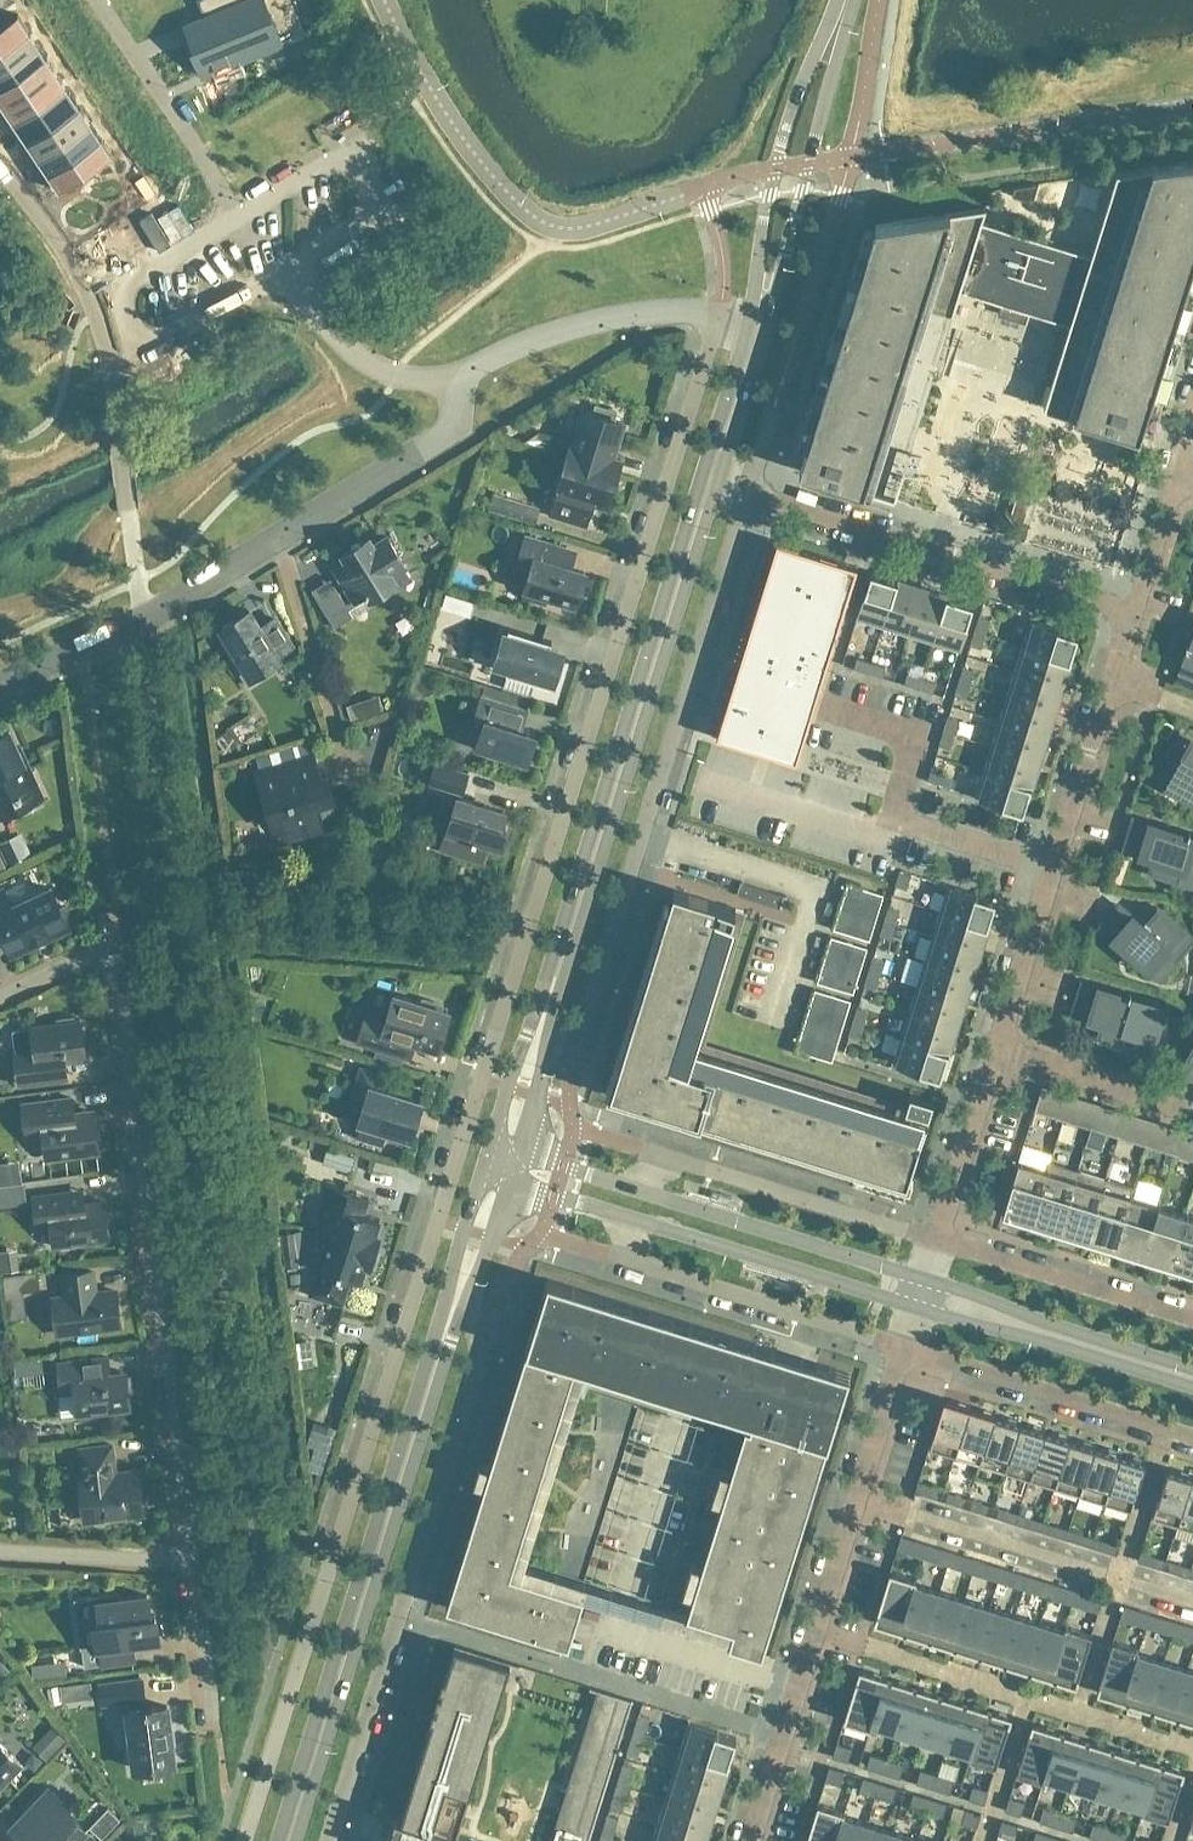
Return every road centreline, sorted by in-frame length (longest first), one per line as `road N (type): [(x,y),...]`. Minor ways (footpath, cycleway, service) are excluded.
road 1 (residential): [(718,313),(243,1840)]
road 2 (residential): [(192,1564),(113,945)]
road 3 (residential): [(534,1041),(575,1047),(748,493)]
road 4 (tertiary): [(712,483),(534,1041)]
road 5 (residential): [(330,1840),(485,1336),(458,1285)]
road 6 (secondary): [(458,1285),(288,1840)]
road 7 (residential): [(0,683),(157,611),(441,439),(458,416),(466,381)]
road 8 (residential): [(284,273),(380,208),(358,146),(114,289),(134,348),(163,341)]
road 9 (residential): [(748,1840),(902,1347)]
road 10 (residential): [(748,493),(1132,614)]
road 11 (tertiary): [(842,0),(788,124),(761,236),(761,326)]
road 12 (tertiary): [(761,326),(852,0)]
road 13 (residential): [(612,1212),(631,1262),(902,1347)]
road 14 (secondary): [(612,1212),(881,1297),(920,1293)]
road 15 (secondary): [(920,1293),(890,1270),(620,1185)]
road 16 (residential): [(902,1347),(1192,1437)]
road 17 (secondary): [(1192,1378),(920,1293)]
road 18 (residential): [(663,1157),(935,1241)]
road 19 (residential): [(935,1241),(1192,1319)]
road 20 (residential): [(466,381),(495,355),(572,326),(718,313)]
road 21 (residential): [(466,381),(407,379),(372,364),(284,273)]
road 22 (residential): [(1192,1111),(998,1048)]
road 23 (residential): [(935,1241),(998,1048)]
road 24 (residential): [(1054,868),(1112,684)]
road 25 (residential): [(0,1552),(192,1564)]
road 26 (residential): [(998,1048),(1054,868)]
road 27 (residential): [(1054,868),(892,817)]
road 28 (tertiary): [(761,326),(712,483)]
road 29 (residential): [(212,1719),(192,1564)]
road 30 (residential): [(1172,473),(1132,614)]
road 31 (residential): [(163,341),(284,273)]
road 32 (secondary): [(488,1180),(612,1212)]
road 33 (secondary): [(620,1185),(499,1147)]
road 34 (residential): [(0,997),(113,945)]

